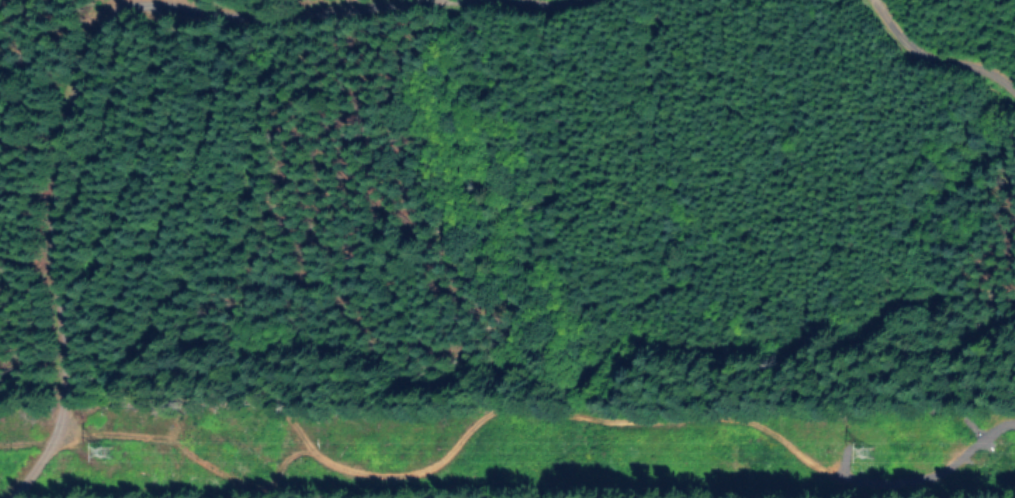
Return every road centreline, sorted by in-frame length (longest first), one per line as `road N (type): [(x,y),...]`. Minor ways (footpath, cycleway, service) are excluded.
road 1 (track): [(59,435),(62,367),(151,74),(205,26),(550,0)]
road 2 (track): [(0,495),(114,375),(209,362),(247,377),(289,425),(276,497)]
road 3 (residential): [(1014,90),(912,0)]

